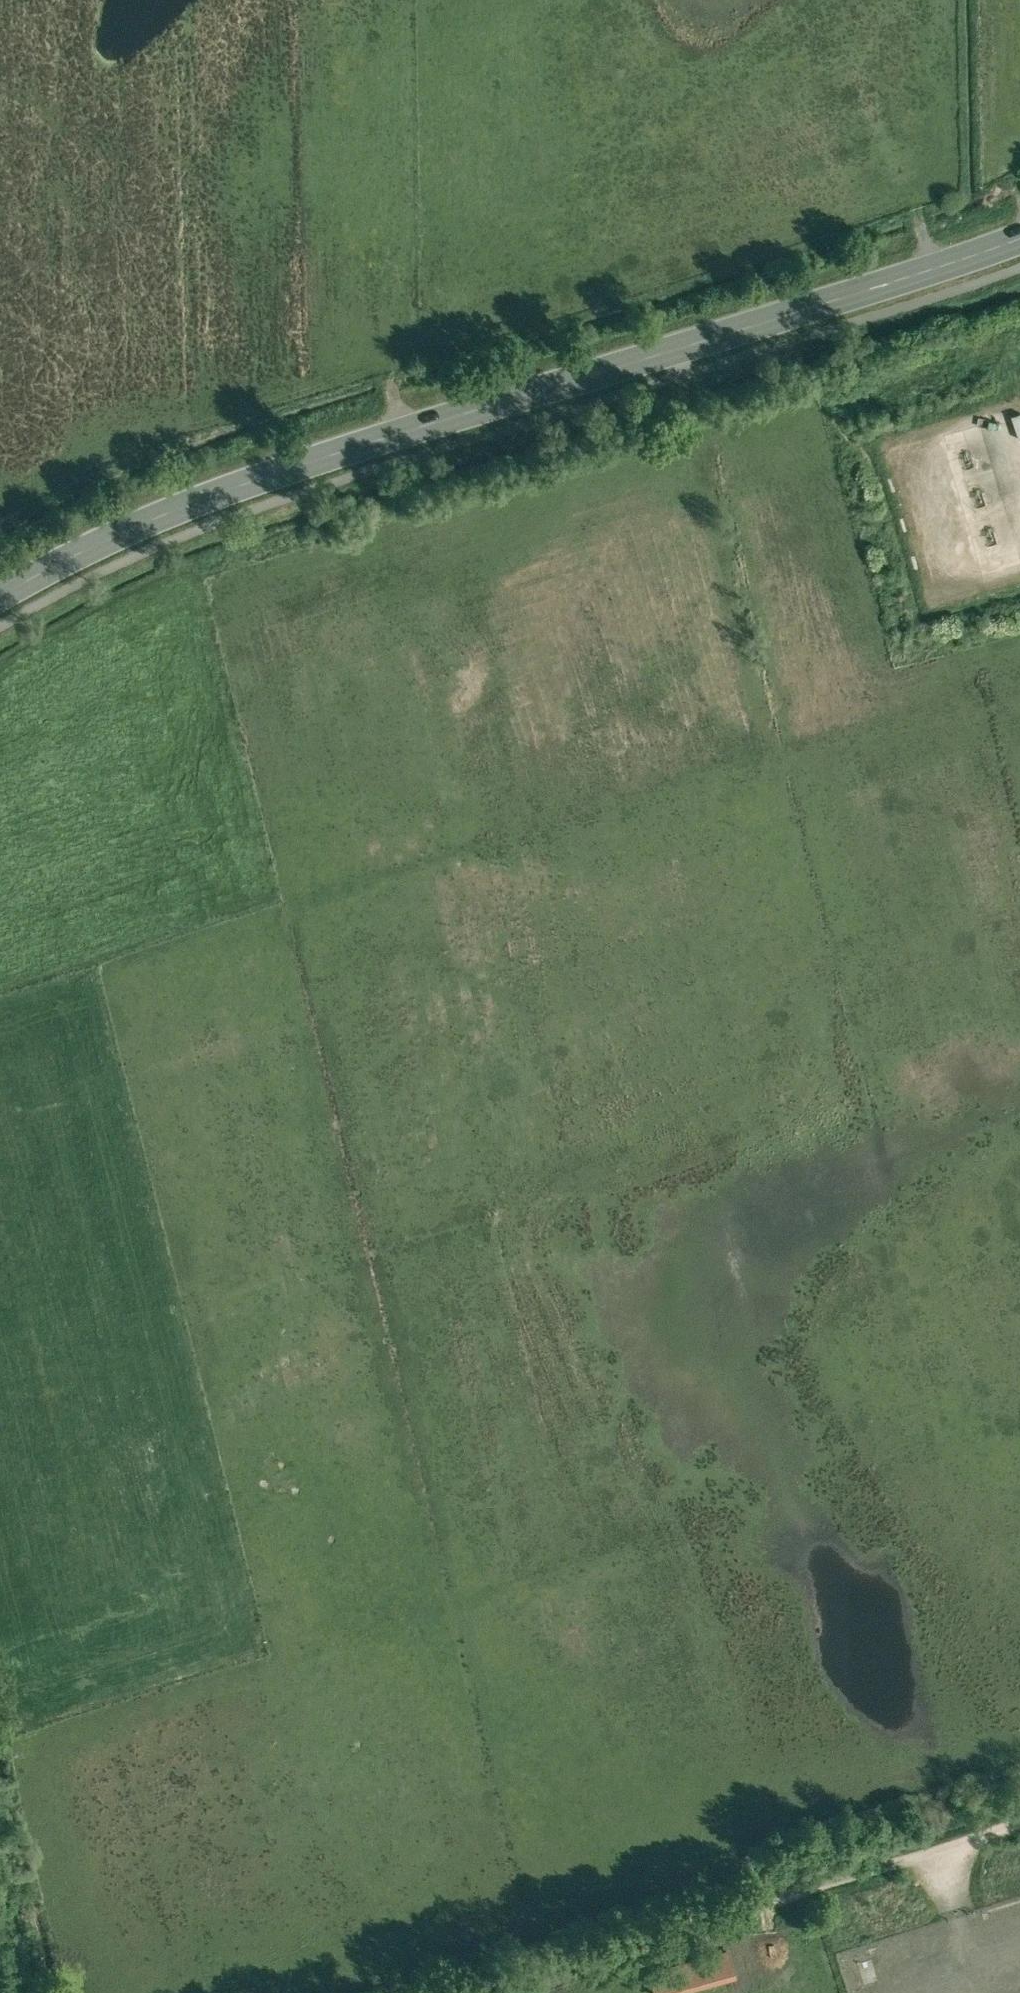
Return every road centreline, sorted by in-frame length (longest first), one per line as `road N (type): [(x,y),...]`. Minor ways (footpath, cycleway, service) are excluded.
road 1 (primary): [(0,580),(219,478),(1019,239)]
road 2 (track): [(51,1992),(0,1795)]

